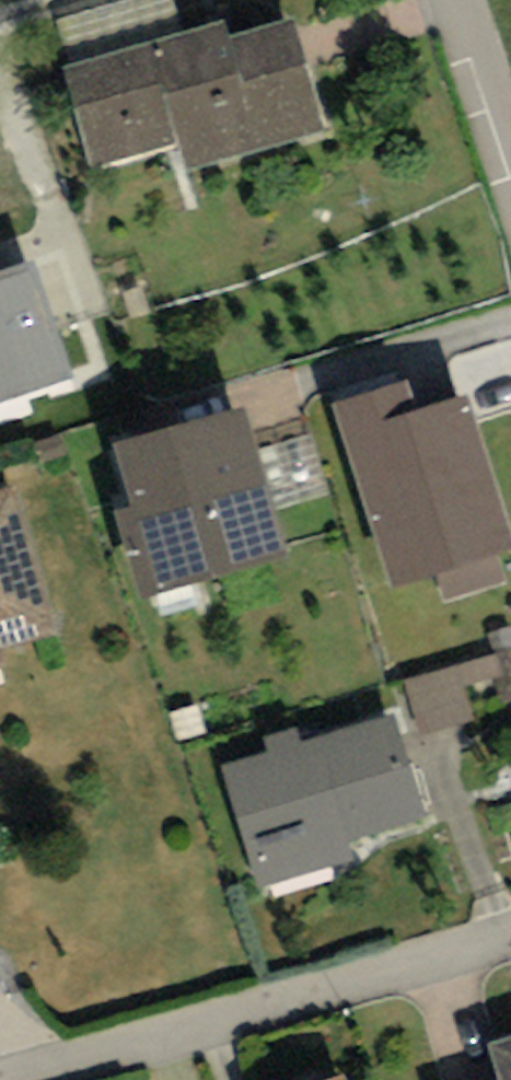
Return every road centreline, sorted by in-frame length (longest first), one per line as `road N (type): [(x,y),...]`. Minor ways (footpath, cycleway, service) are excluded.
road 1 (residential): [(22,1079),(510,936)]
road 2 (residential): [(453,0),(510,172)]

